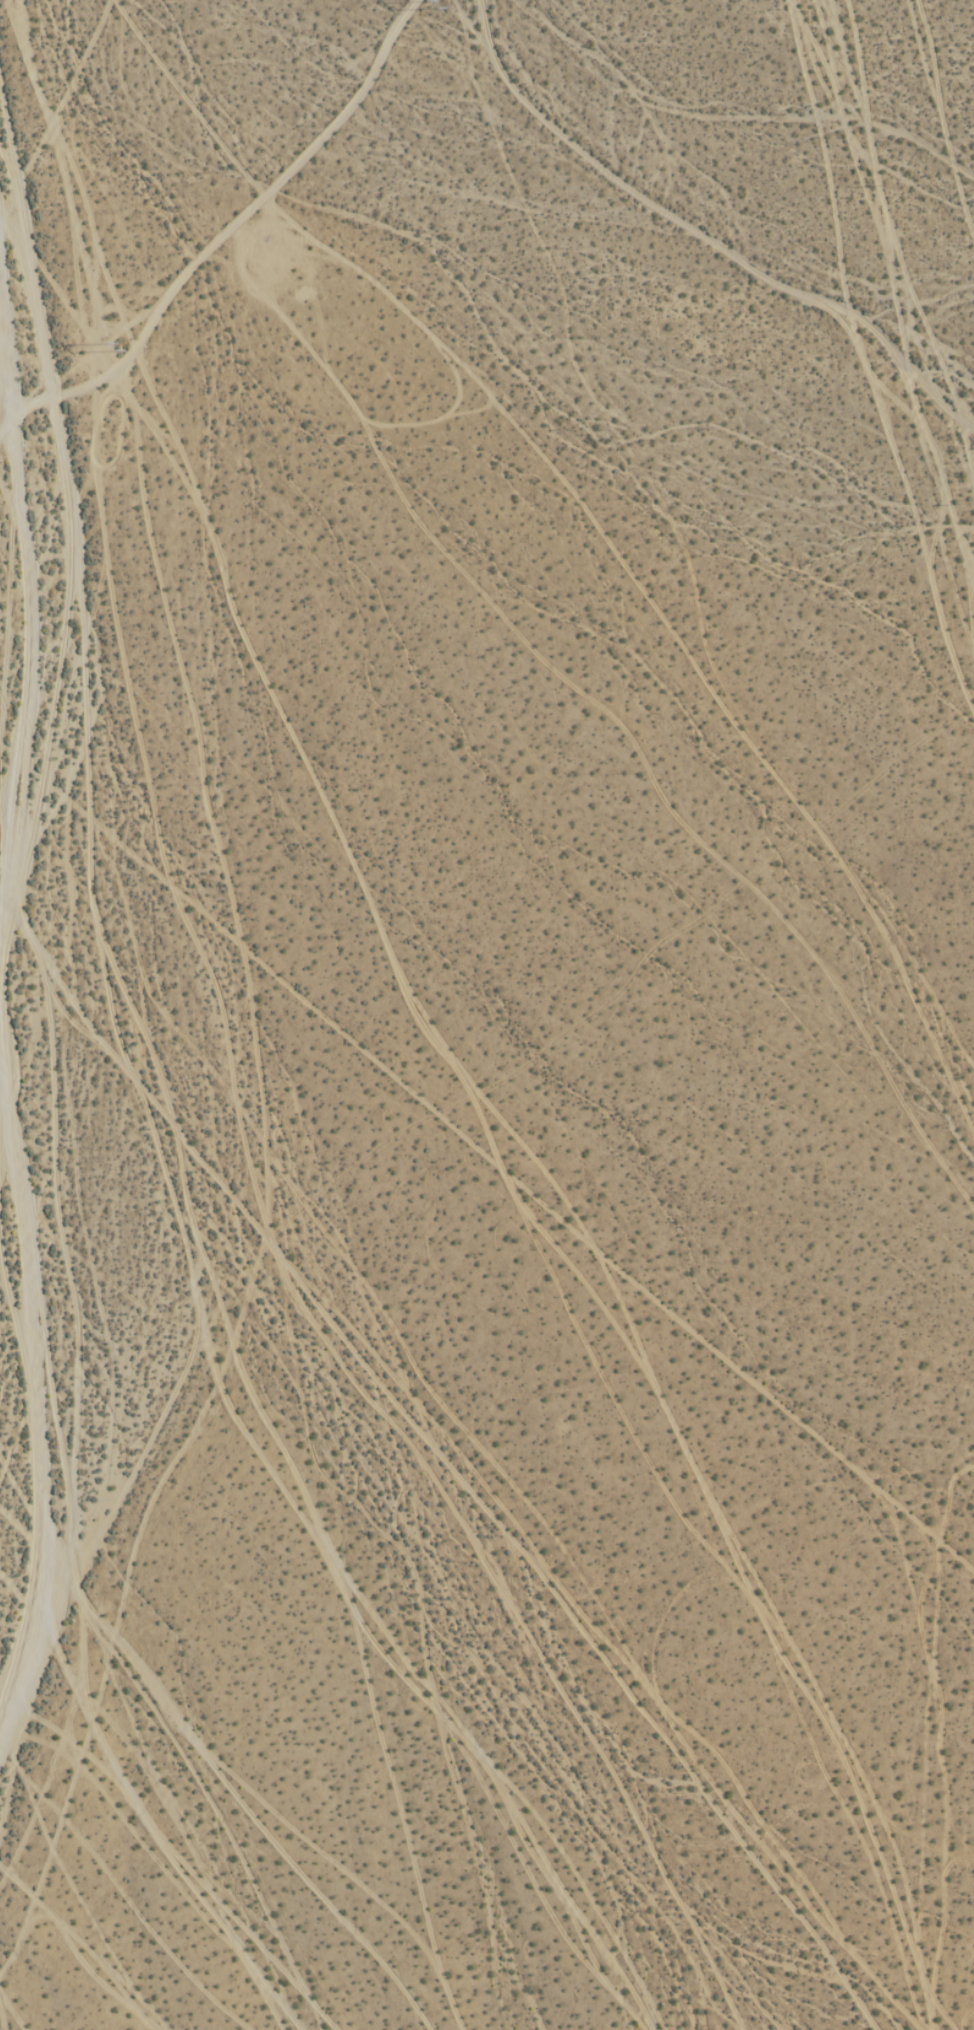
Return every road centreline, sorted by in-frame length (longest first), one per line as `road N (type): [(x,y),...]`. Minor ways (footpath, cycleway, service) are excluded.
road 1 (track): [(417,0),(383,41),(364,83),(203,251),(120,365),(98,383),(54,395),(0,434)]
road 2 (track): [(0,1324),(44,1544),(0,1718)]

